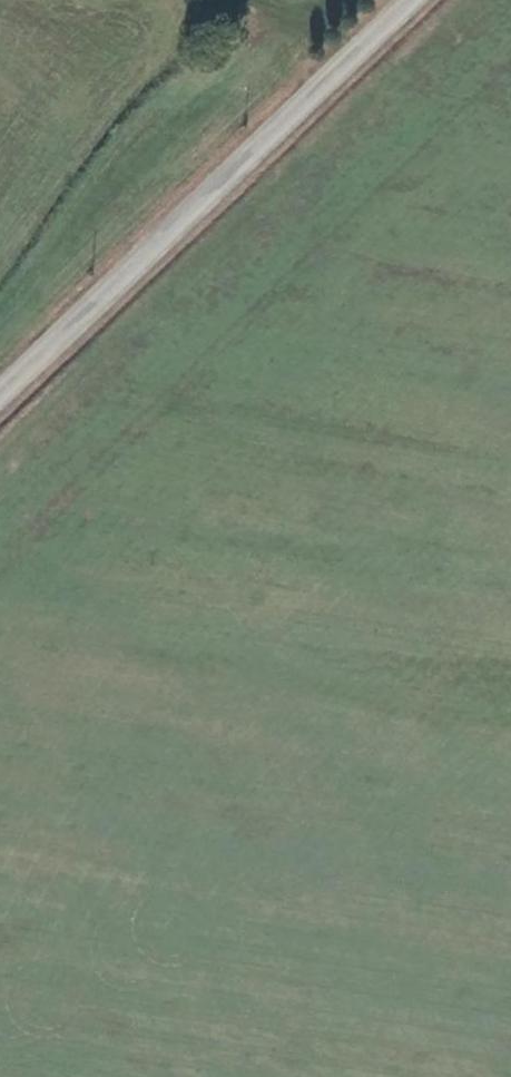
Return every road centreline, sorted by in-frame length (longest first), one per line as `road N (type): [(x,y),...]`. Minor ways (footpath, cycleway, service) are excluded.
road 1 (unclassified): [(0,400),(402,0)]

